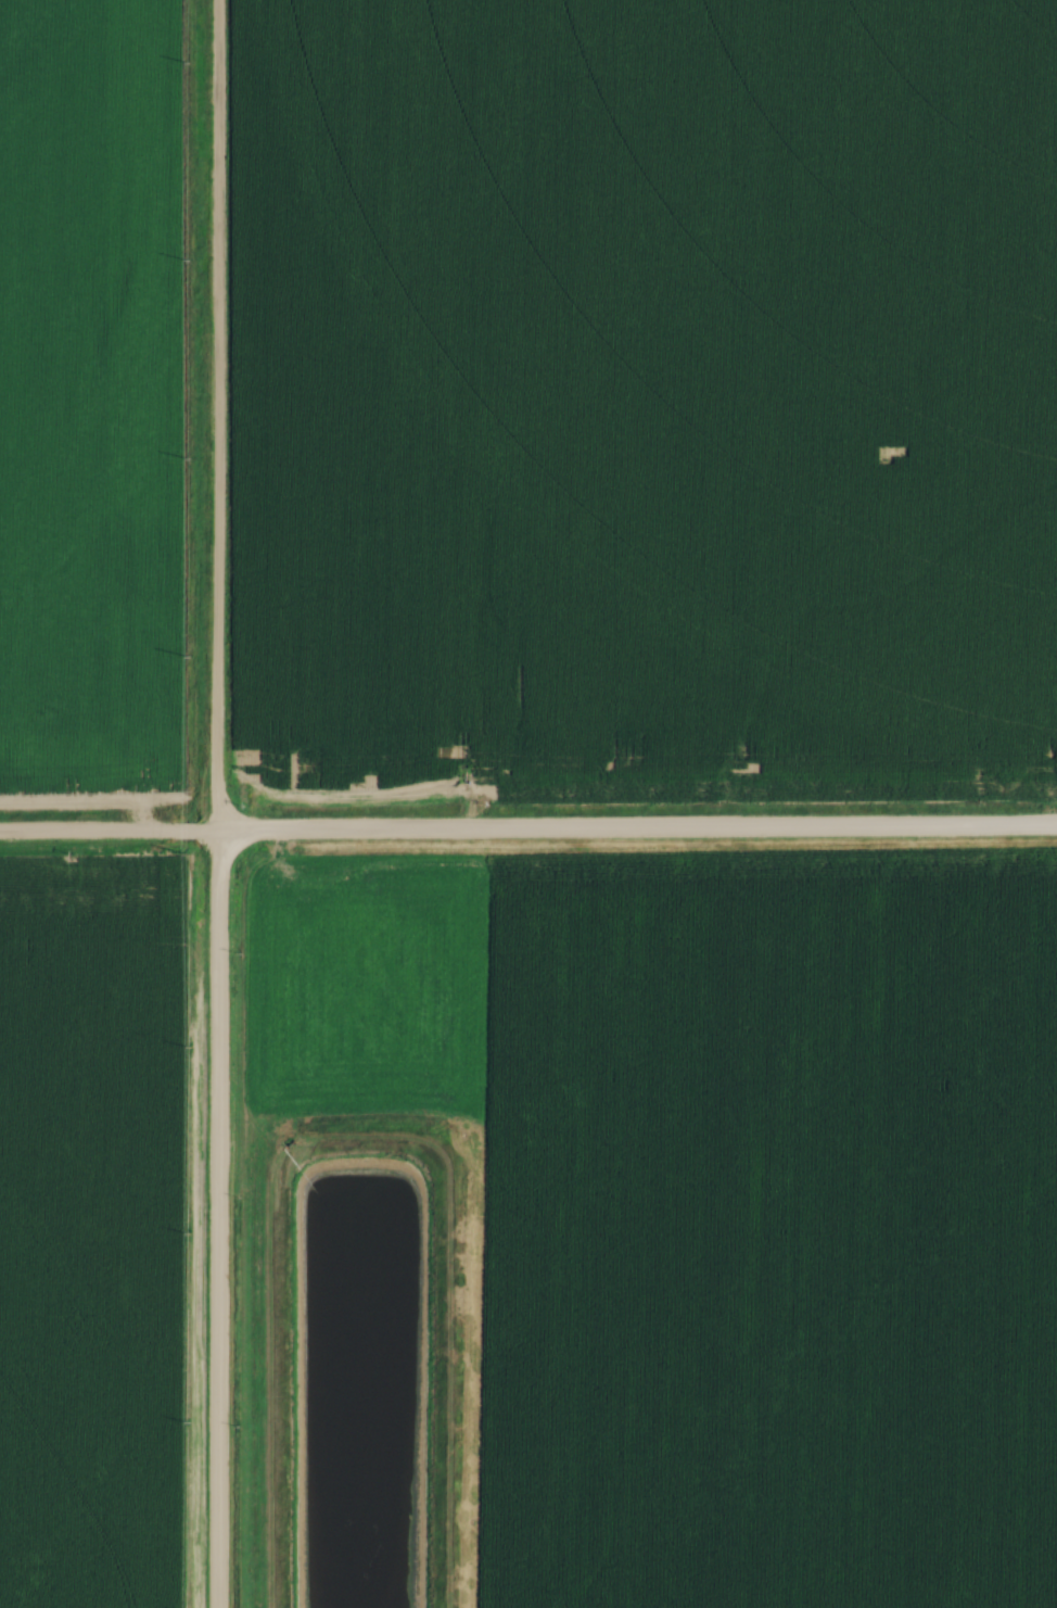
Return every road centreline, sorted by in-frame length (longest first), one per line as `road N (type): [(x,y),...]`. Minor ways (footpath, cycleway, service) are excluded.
road 1 (residential): [(212,0),(212,1607)]
road 2 (residential): [(0,840),(1056,835)]

